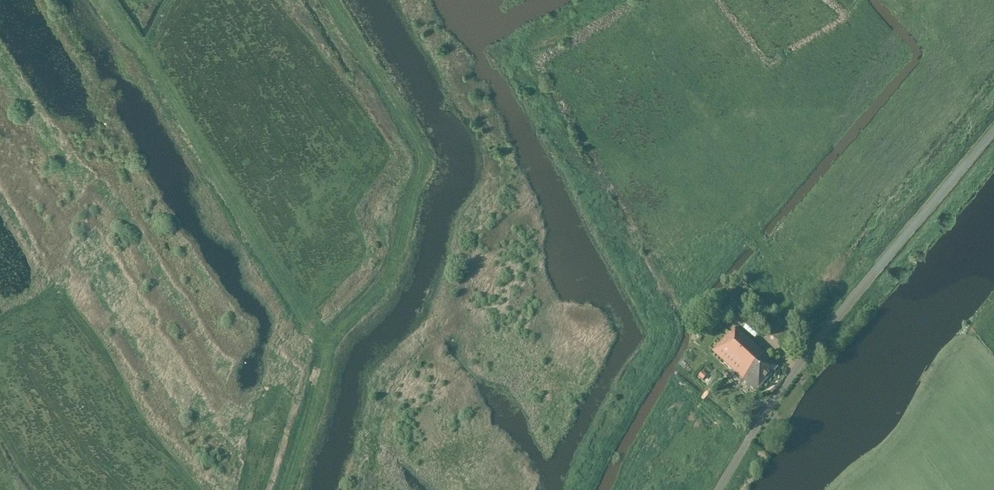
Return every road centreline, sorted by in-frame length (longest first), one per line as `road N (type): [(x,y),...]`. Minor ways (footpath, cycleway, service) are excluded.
road 1 (track): [(283,489),(326,345),(383,275),(424,167),(423,149),(329,0)]
road 2 (unclassified): [(719,489),(817,342),(993,131)]

